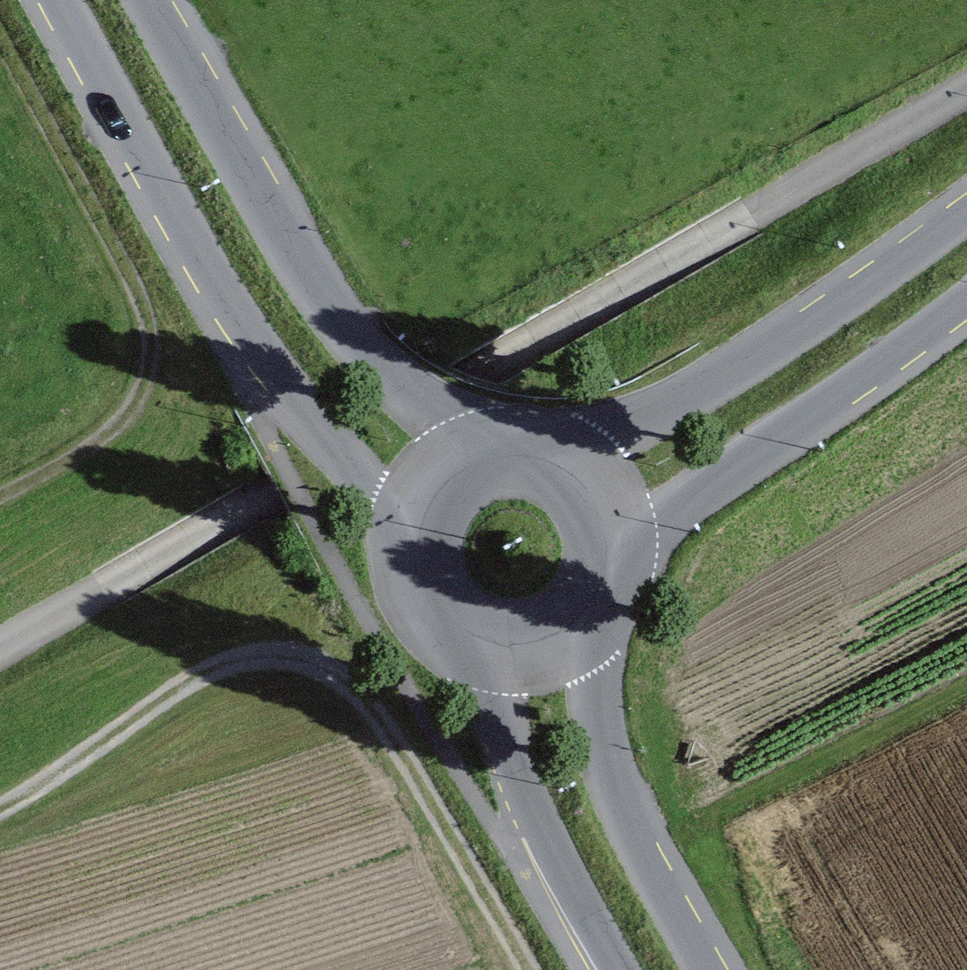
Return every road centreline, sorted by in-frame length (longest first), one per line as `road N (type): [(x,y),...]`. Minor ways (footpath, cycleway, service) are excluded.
road 1 (unclassified): [(966,61),(177,544),(0,641)]
road 2 (track): [(0,805),(206,666),(292,655),(355,696),(514,969)]
road 3 (primary): [(54,0),(186,238),(397,535)]
road 4 (primary): [(495,435),(384,360),(316,294),(251,201),(139,0)]
road 5 (track): [(0,56),(125,296),(133,387),(75,452),(0,490)]
road 6 (secondary): [(616,495),(966,248)]
road 7 (primary): [(699,969),(615,805),(594,727),(594,631)]
road 8 (primary): [(466,655),(613,969)]
road 9 (primary): [(495,435),(459,447),(429,470),(397,535)]
road 10 (primary): [(397,535),(411,607),(466,655)]
road 11 (primary): [(594,631),(626,571),(616,495)]
road 12 (primary): [(616,495),(569,449),(533,436),(495,435)]
road 13 (primary): [(466,655),(534,663),(594,631)]

